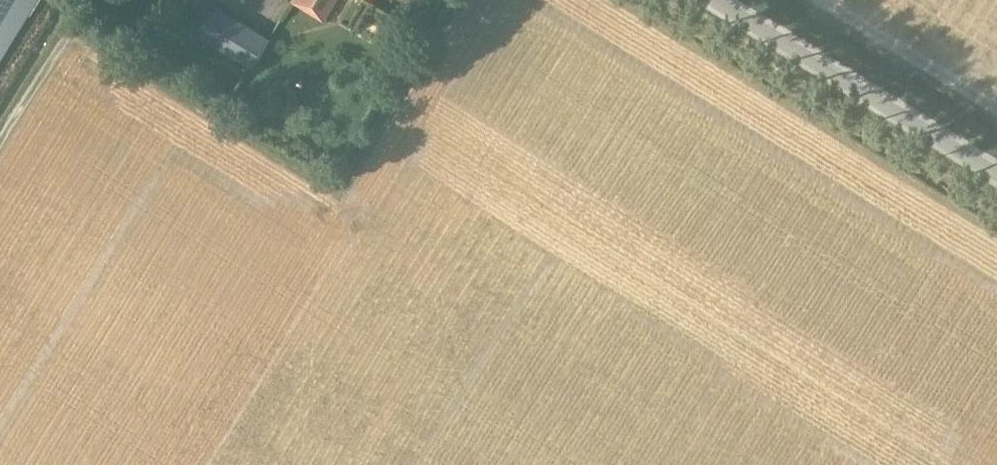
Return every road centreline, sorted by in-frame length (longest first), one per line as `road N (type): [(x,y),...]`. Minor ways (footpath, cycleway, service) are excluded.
road 1 (unclassified): [(996,173),(717,0)]

